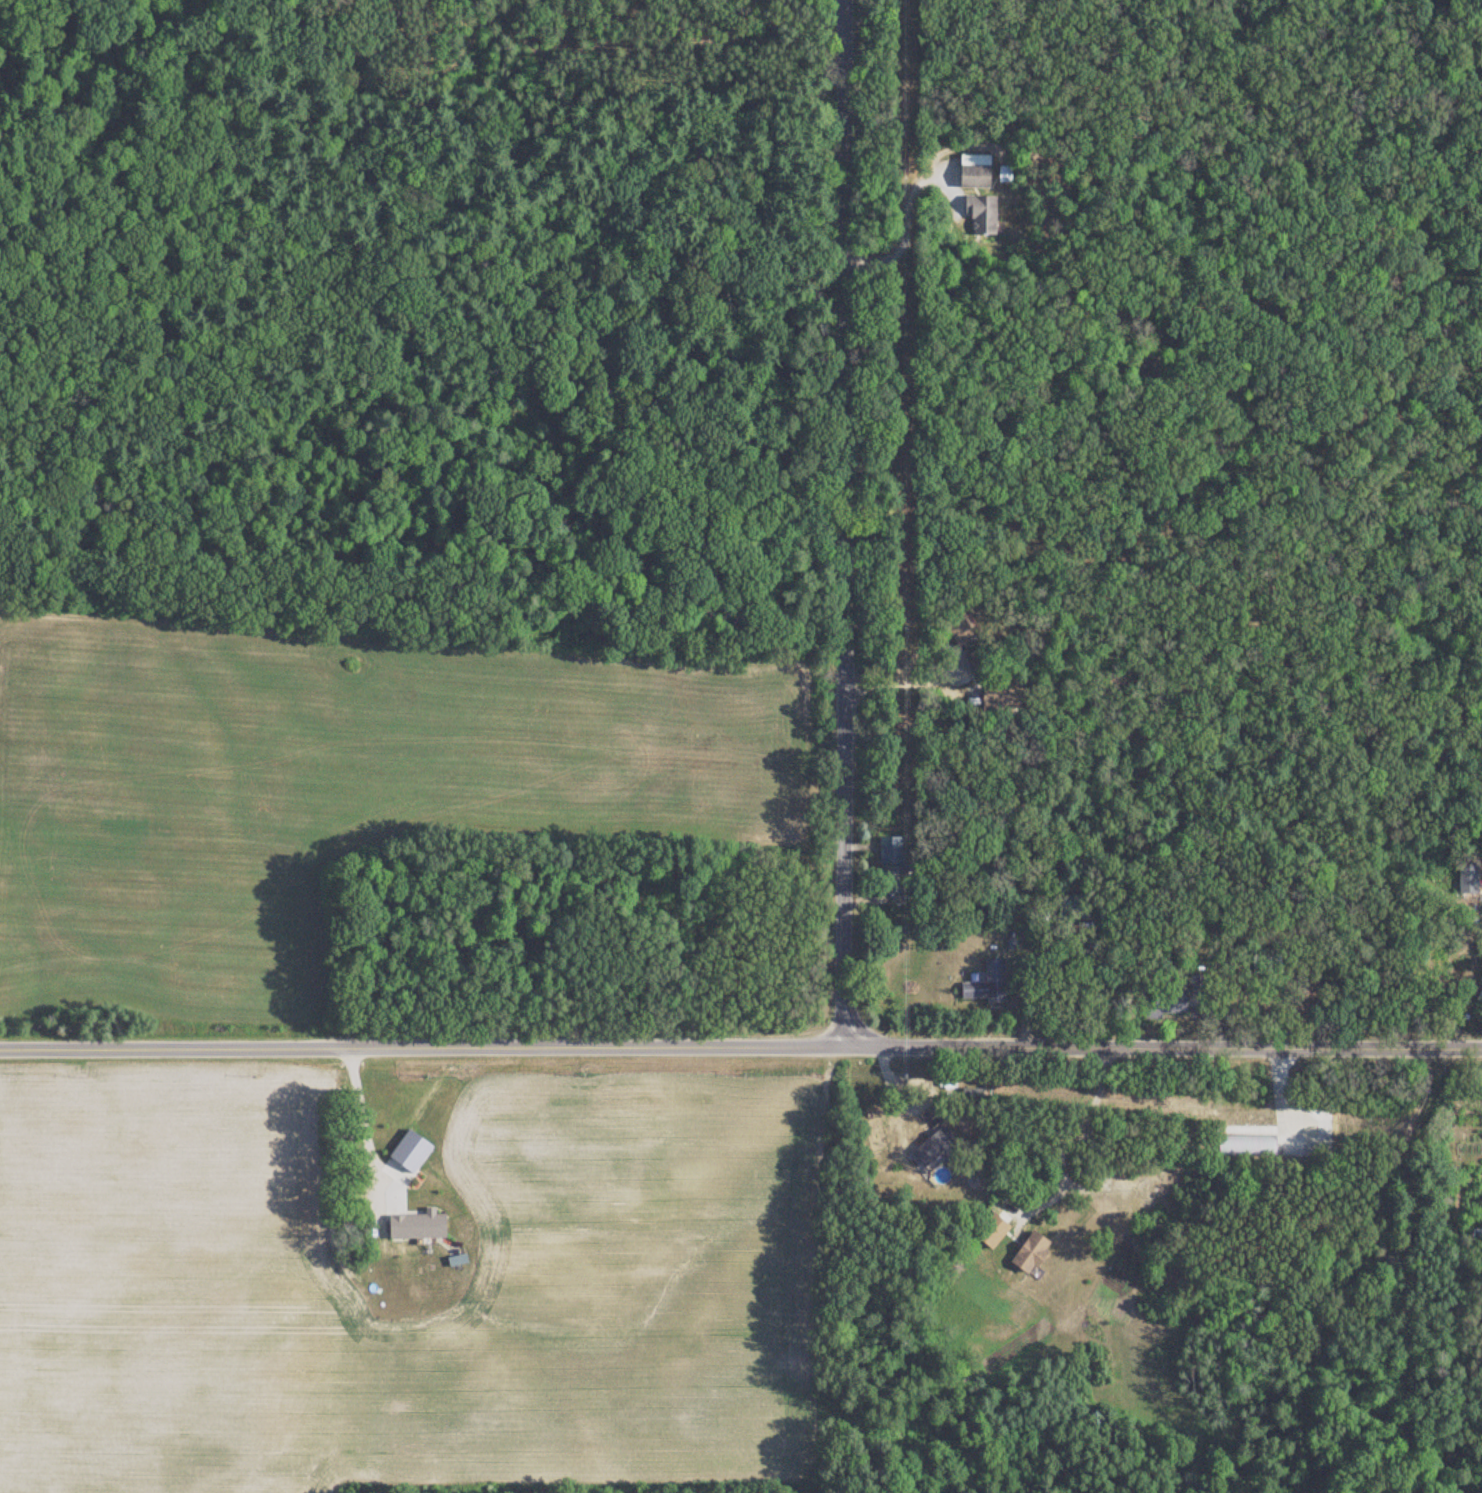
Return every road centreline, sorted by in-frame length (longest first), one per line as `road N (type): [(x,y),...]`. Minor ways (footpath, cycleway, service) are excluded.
road 1 (residential): [(1481,1044),(0,1046)]
road 2 (residential): [(843,1045),(840,0)]

